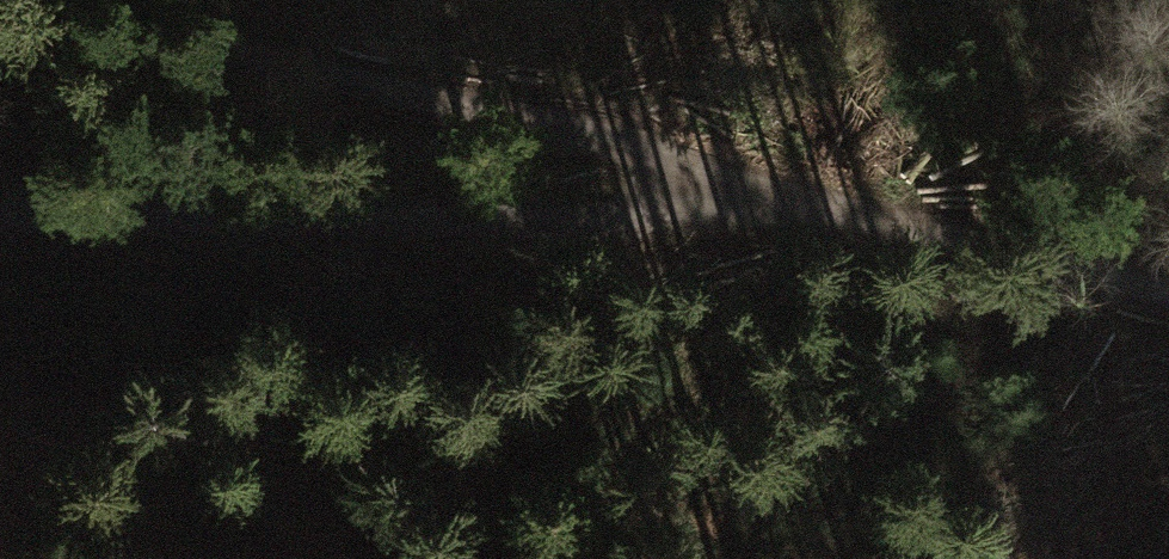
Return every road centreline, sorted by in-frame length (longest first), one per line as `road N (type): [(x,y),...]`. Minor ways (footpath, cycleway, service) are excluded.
road 1 (track): [(0,216),(337,238),(829,206),(1168,293)]
road 2 (track): [(829,206),(69,0)]

